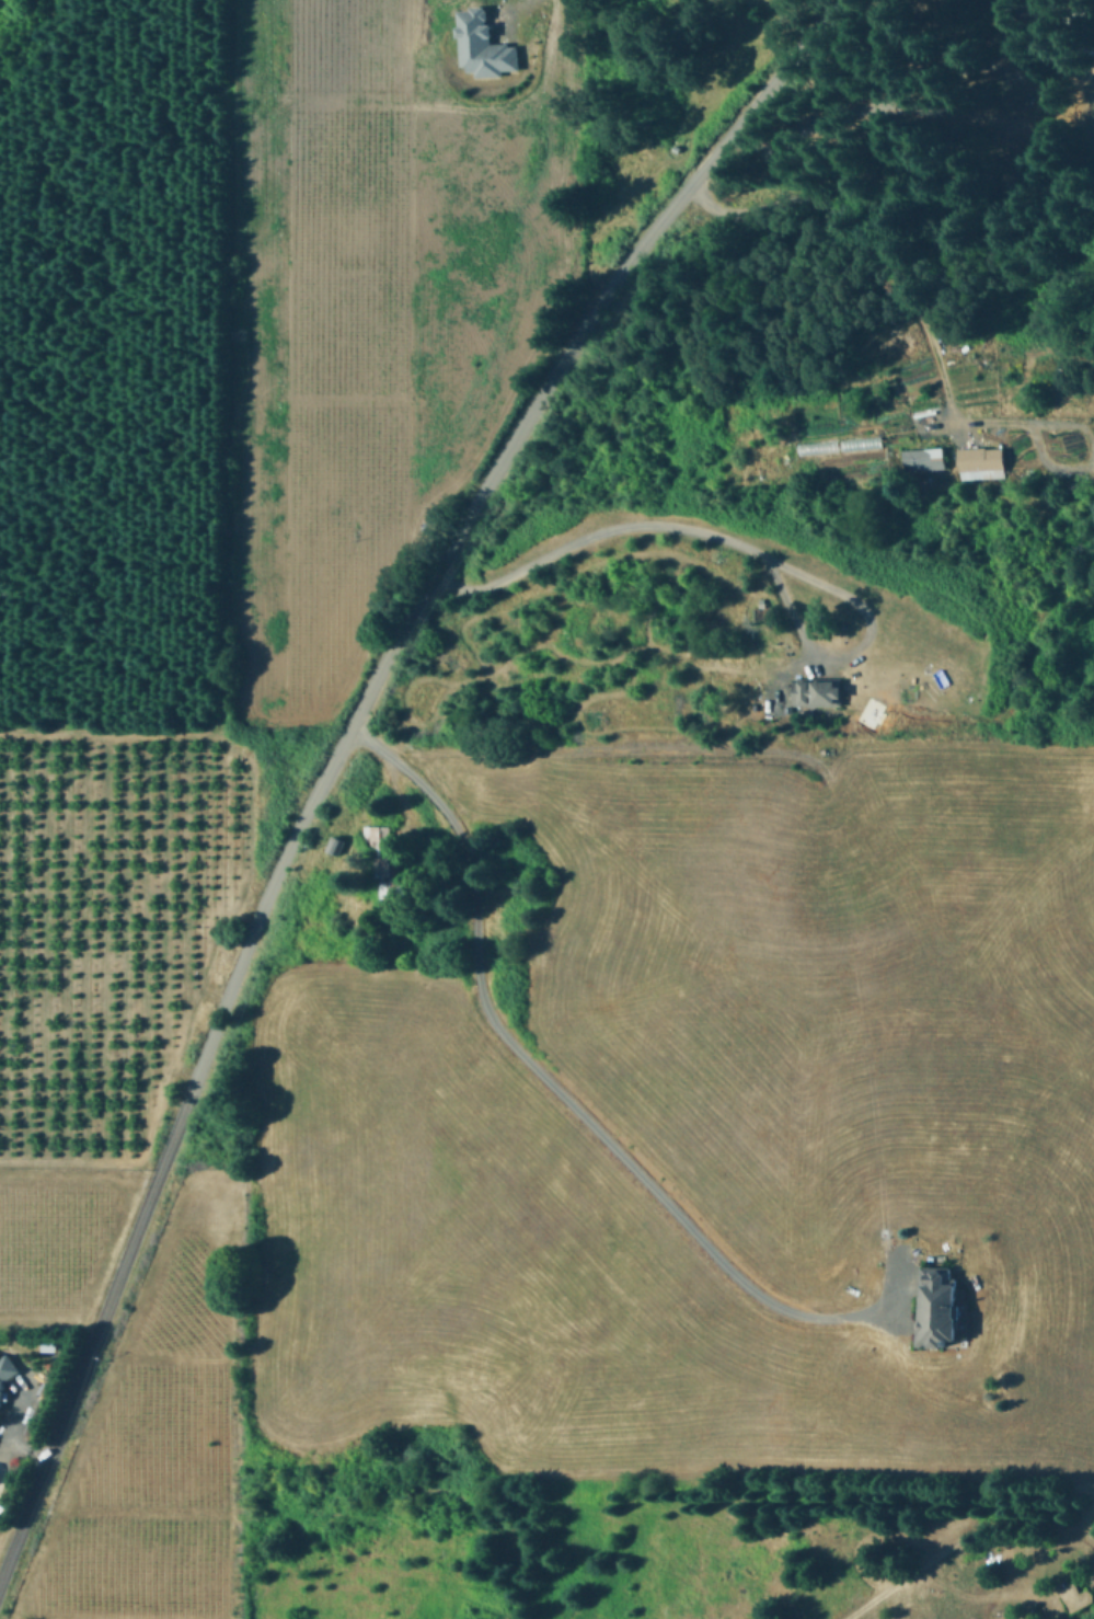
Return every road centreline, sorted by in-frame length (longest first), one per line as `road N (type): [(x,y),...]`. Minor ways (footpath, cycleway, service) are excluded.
road 1 (residential): [(0,1574),(287,842),(389,646),(565,345),(838,0)]

